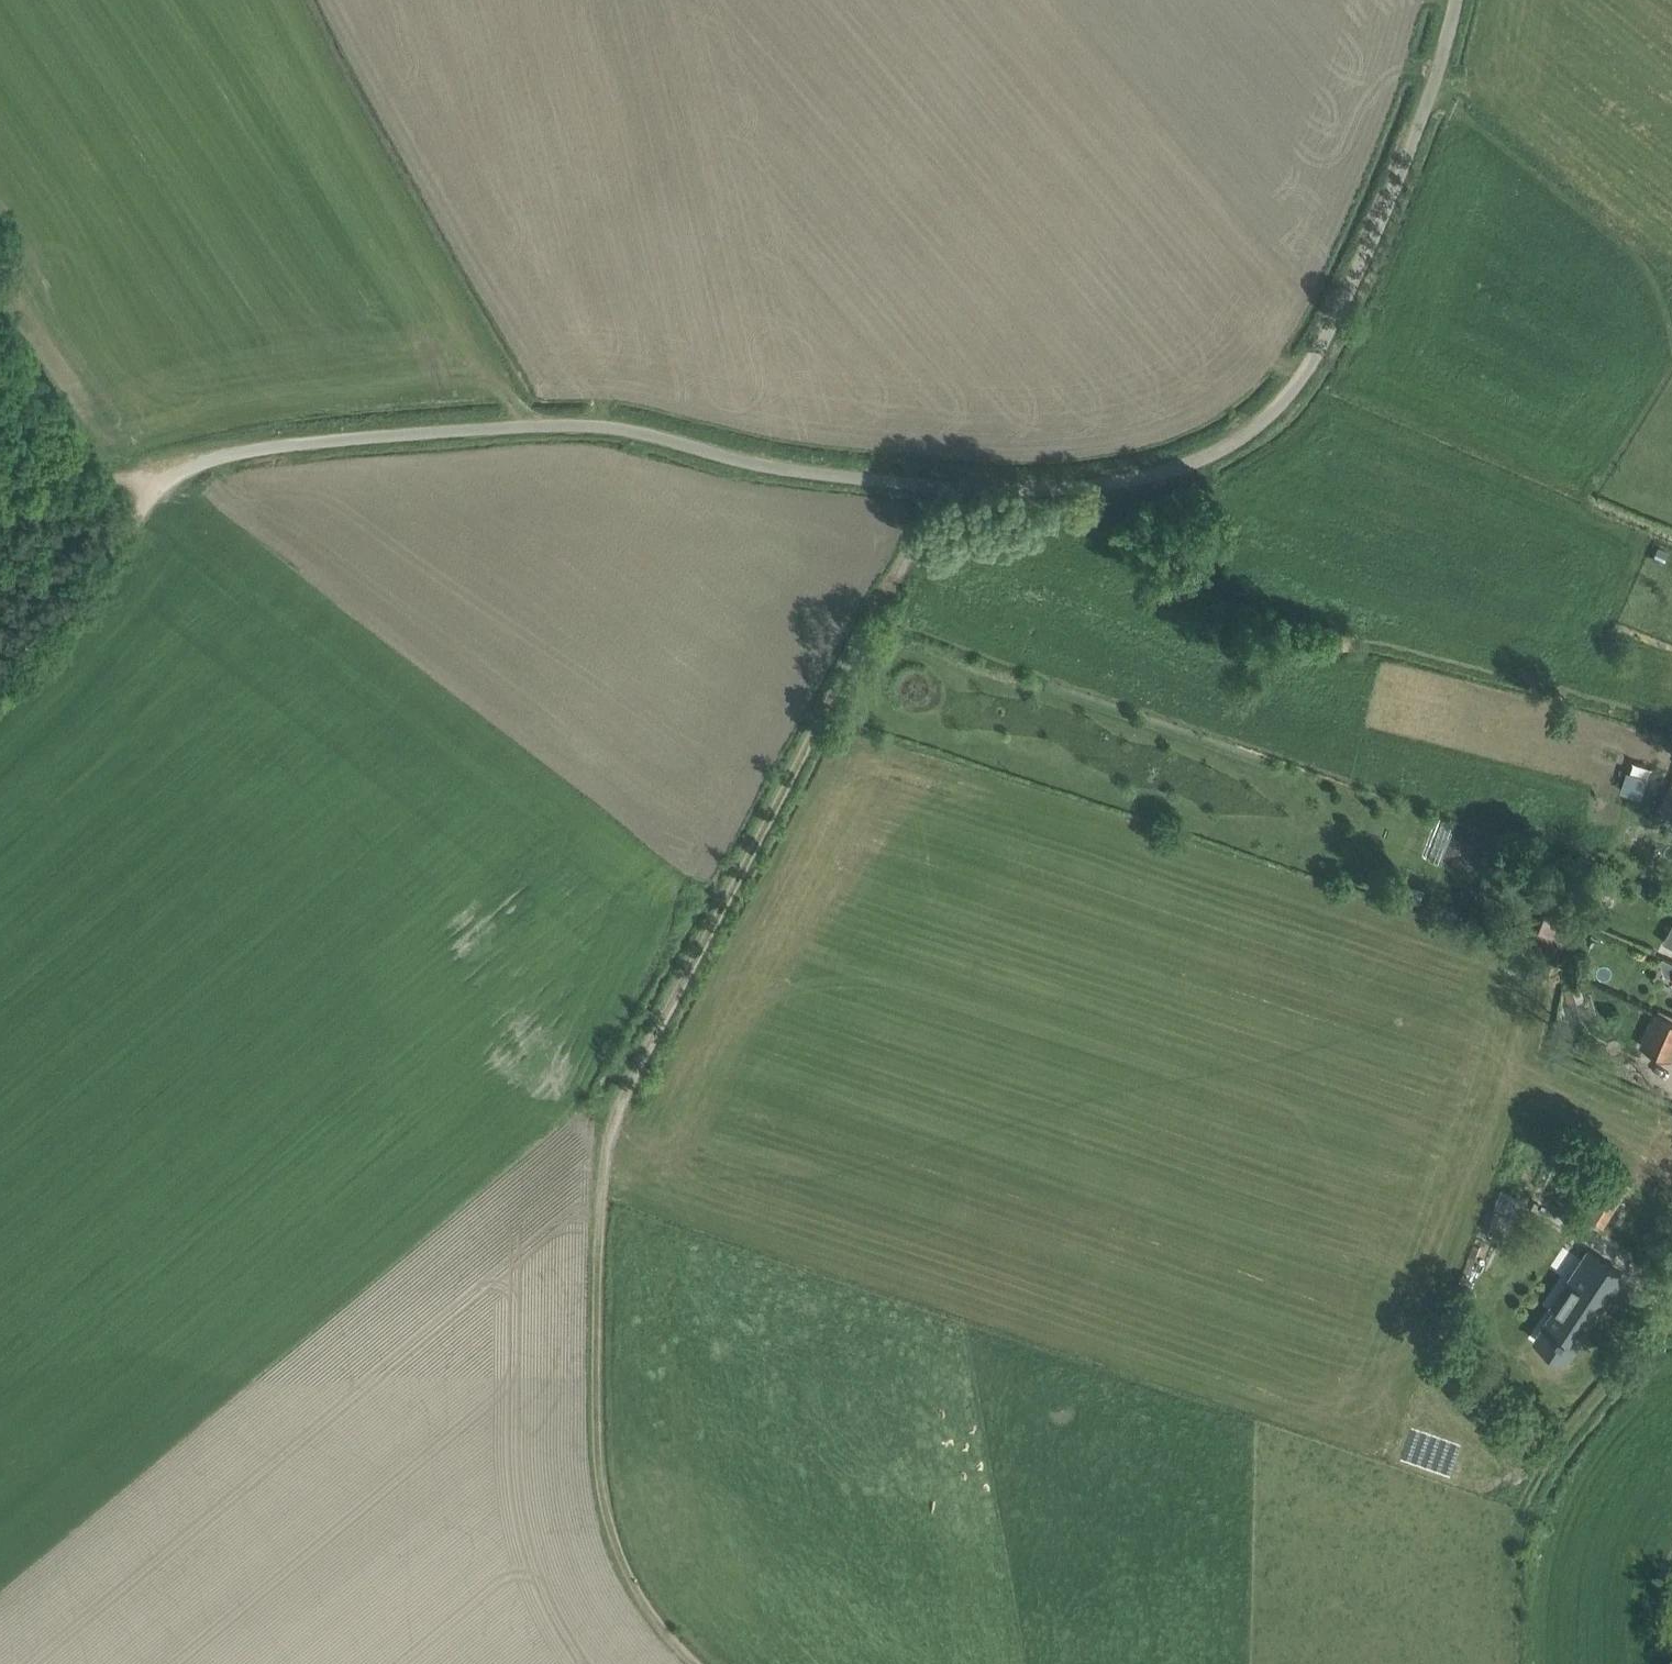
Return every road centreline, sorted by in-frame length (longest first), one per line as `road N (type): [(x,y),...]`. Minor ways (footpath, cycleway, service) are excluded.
road 1 (unclassified): [(173,483),(238,458),(345,443),(609,431),(759,470),(1033,499),(1250,451),(1289,421),(1320,372),(1433,118),(1462,0)]
road 2 (track): [(701,1663),(607,1555),(594,1493),(585,1127),(924,491)]
road 3 (track): [(0,697),(120,561),(173,483)]

